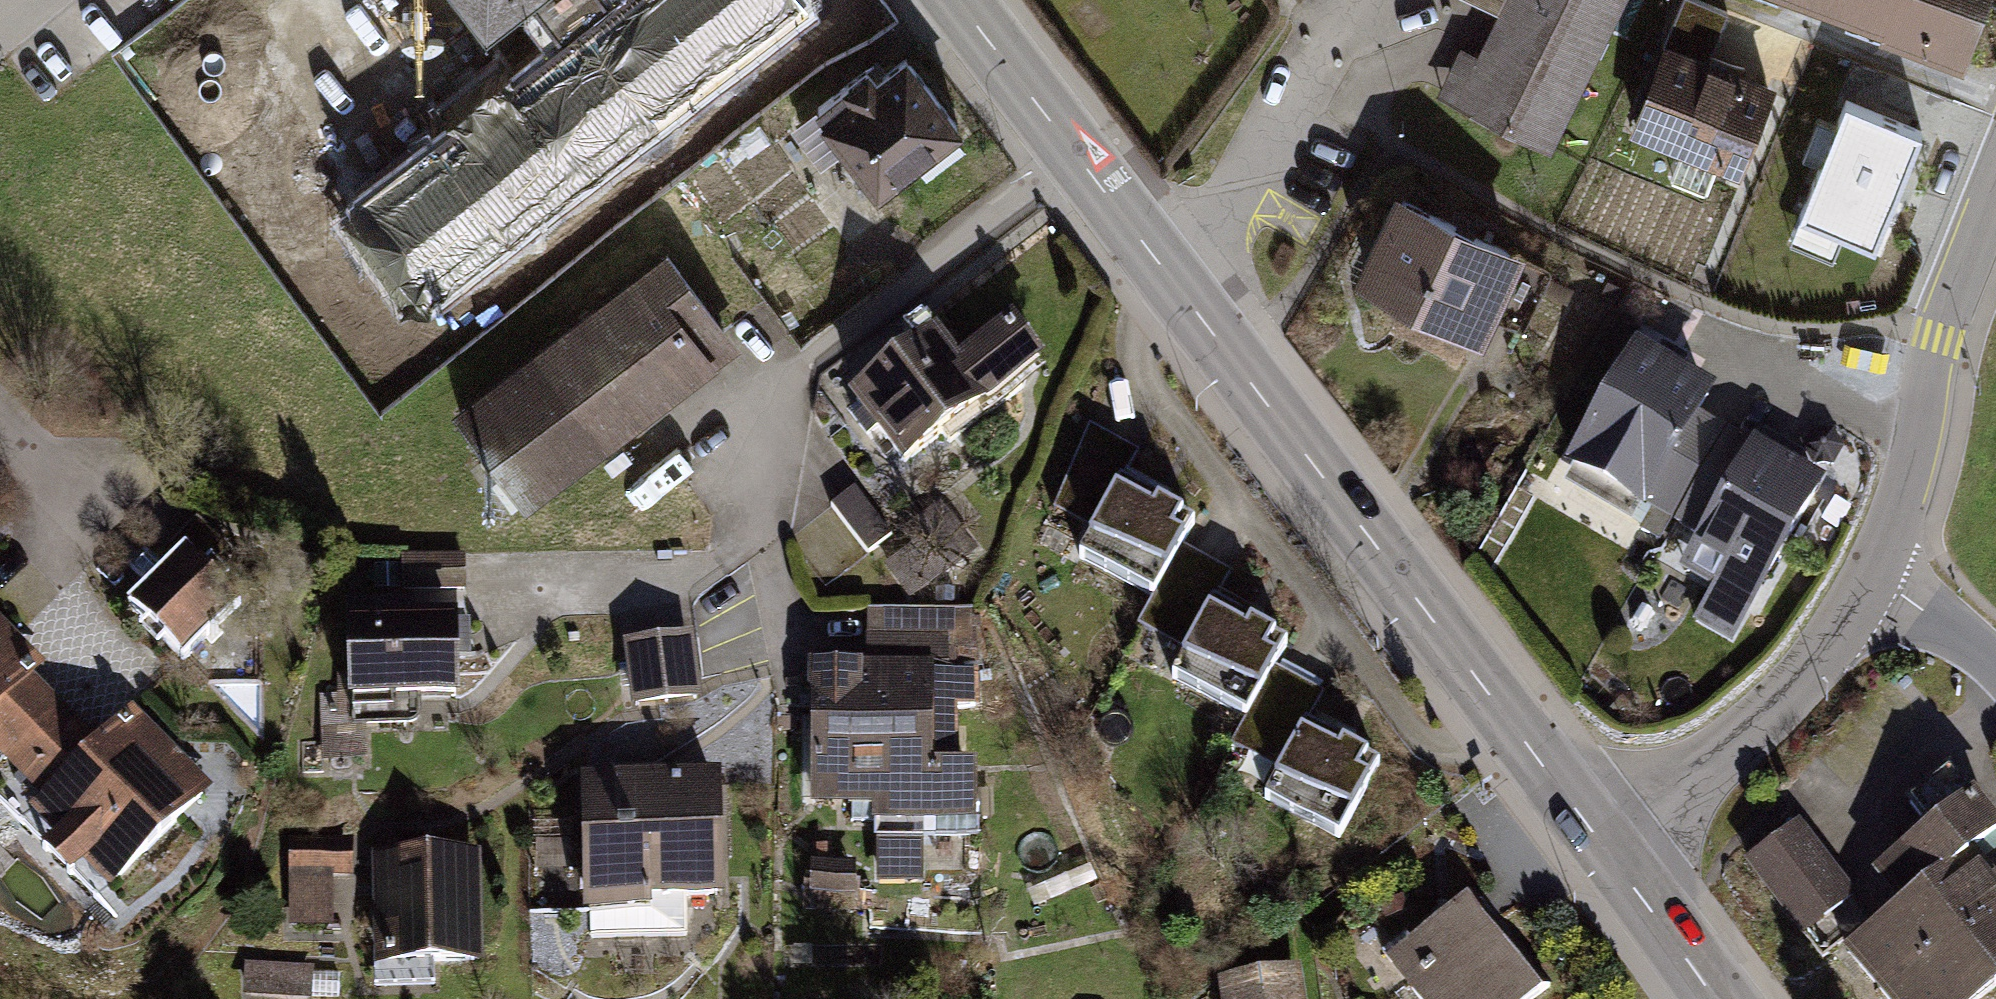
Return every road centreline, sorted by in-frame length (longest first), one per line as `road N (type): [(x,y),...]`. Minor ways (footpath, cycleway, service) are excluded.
road 1 (secondary): [(1608,852),(953,0)]
road 2 (residential): [(1873,574),(1910,472),(1947,311),(1995,187)]
road 3 (residential): [(1608,852),(1810,670),(1873,574)]
road 4 (secondary): [(1714,998),(1608,852)]
road 5 (residential): [(1995,663),(1873,574)]

